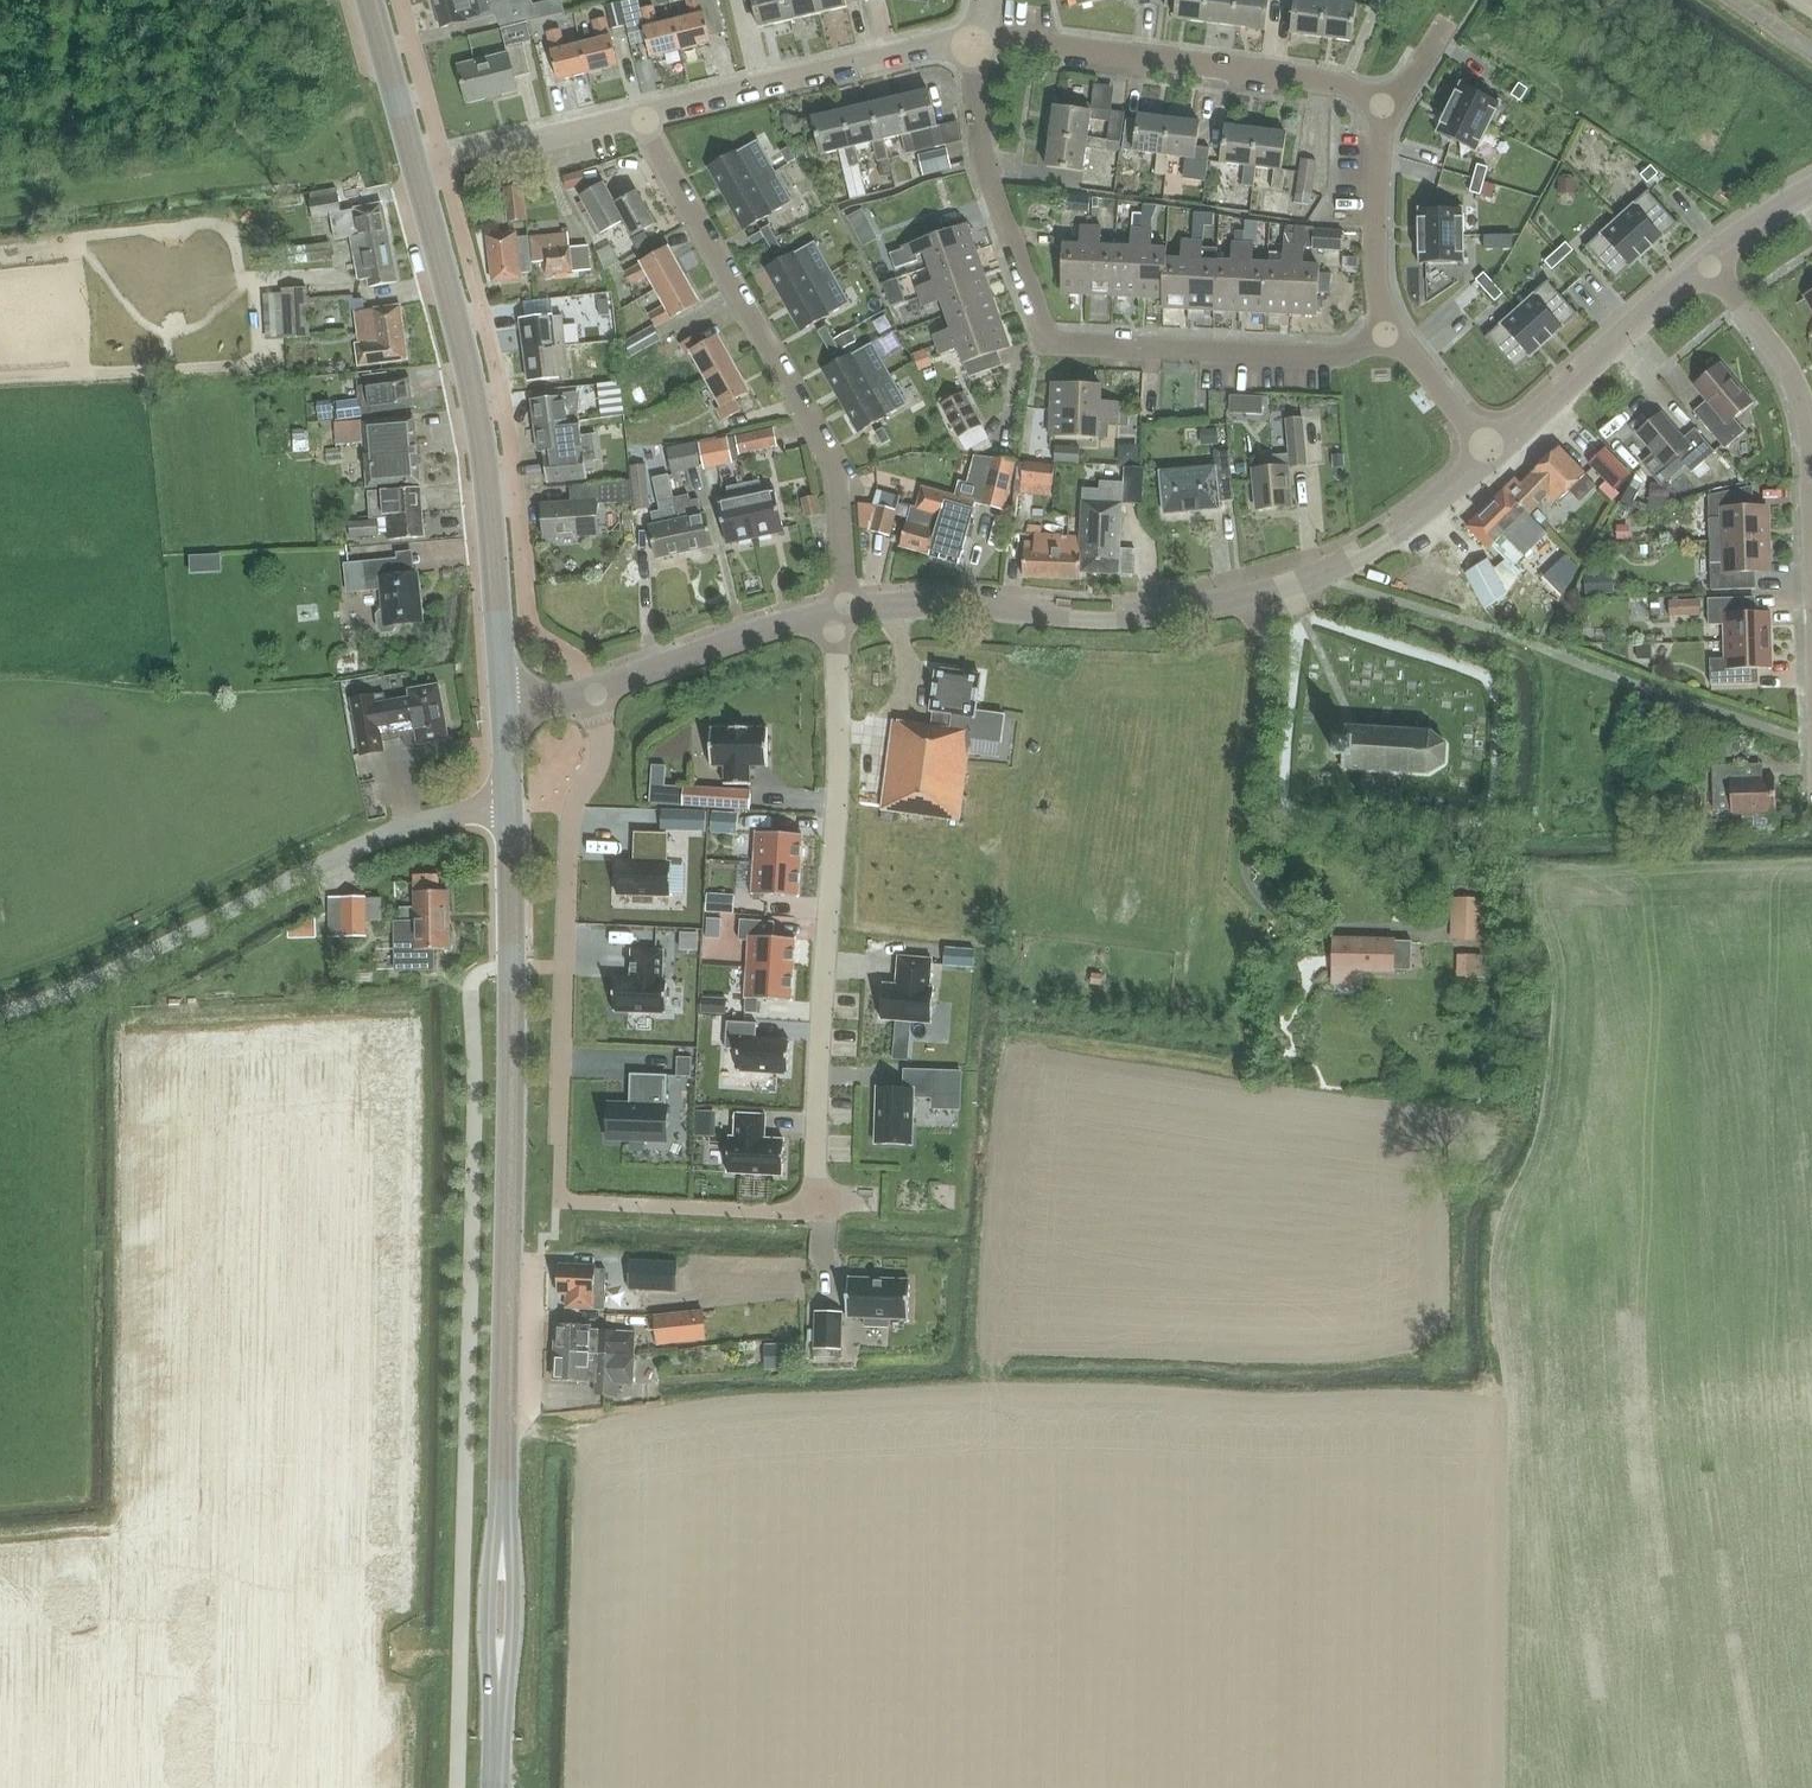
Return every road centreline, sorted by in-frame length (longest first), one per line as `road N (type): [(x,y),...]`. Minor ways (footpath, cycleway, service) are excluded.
road 1 (tertiary): [(844,612),(919,604),(1092,619),(1208,610),(1302,583),(1385,542),(1491,453)]
road 2 (primary): [(504,1480),(508,807)]
road 3 (residential): [(1392,328),(1334,357),(1045,341),(987,169),(976,40)]
road 4 (residential): [(844,612),(814,1200)]
road 5 (primary): [(506,723),(489,488),(458,328),(414,168)]
road 6 (unclassified): [(0,1012),(77,988),(356,845),(422,821),(508,807)]
road 7 (residential): [(844,612),(844,522),(822,435),(647,114)]
road 8 (residential): [(976,40),(1340,87),(1389,107)]
road 9 (tertiary): [(506,723),(748,633),(844,612)]
road 10 (residential): [(647,114),(976,40)]
road 11 (tertiary): [(1491,453),(1706,262)]
road 12 (residential): [(1811,493),(1810,431),(1785,365),(1706,262)]
road 13 (residential): [(414,168),(647,114)]
road 14 (residential): [(1389,107),(1376,261),(1392,328)]
road 15 (primary): [(497,1687),(513,1635),(504,1480)]
road 16 (primary): [(504,1480),(489,1582),(497,1687)]
road 17 (primary): [(414,168),(368,0)]
road 18 (residential): [(1392,328),(1491,453)]
road 19 (tertiary): [(1706,262),(1811,189)]

